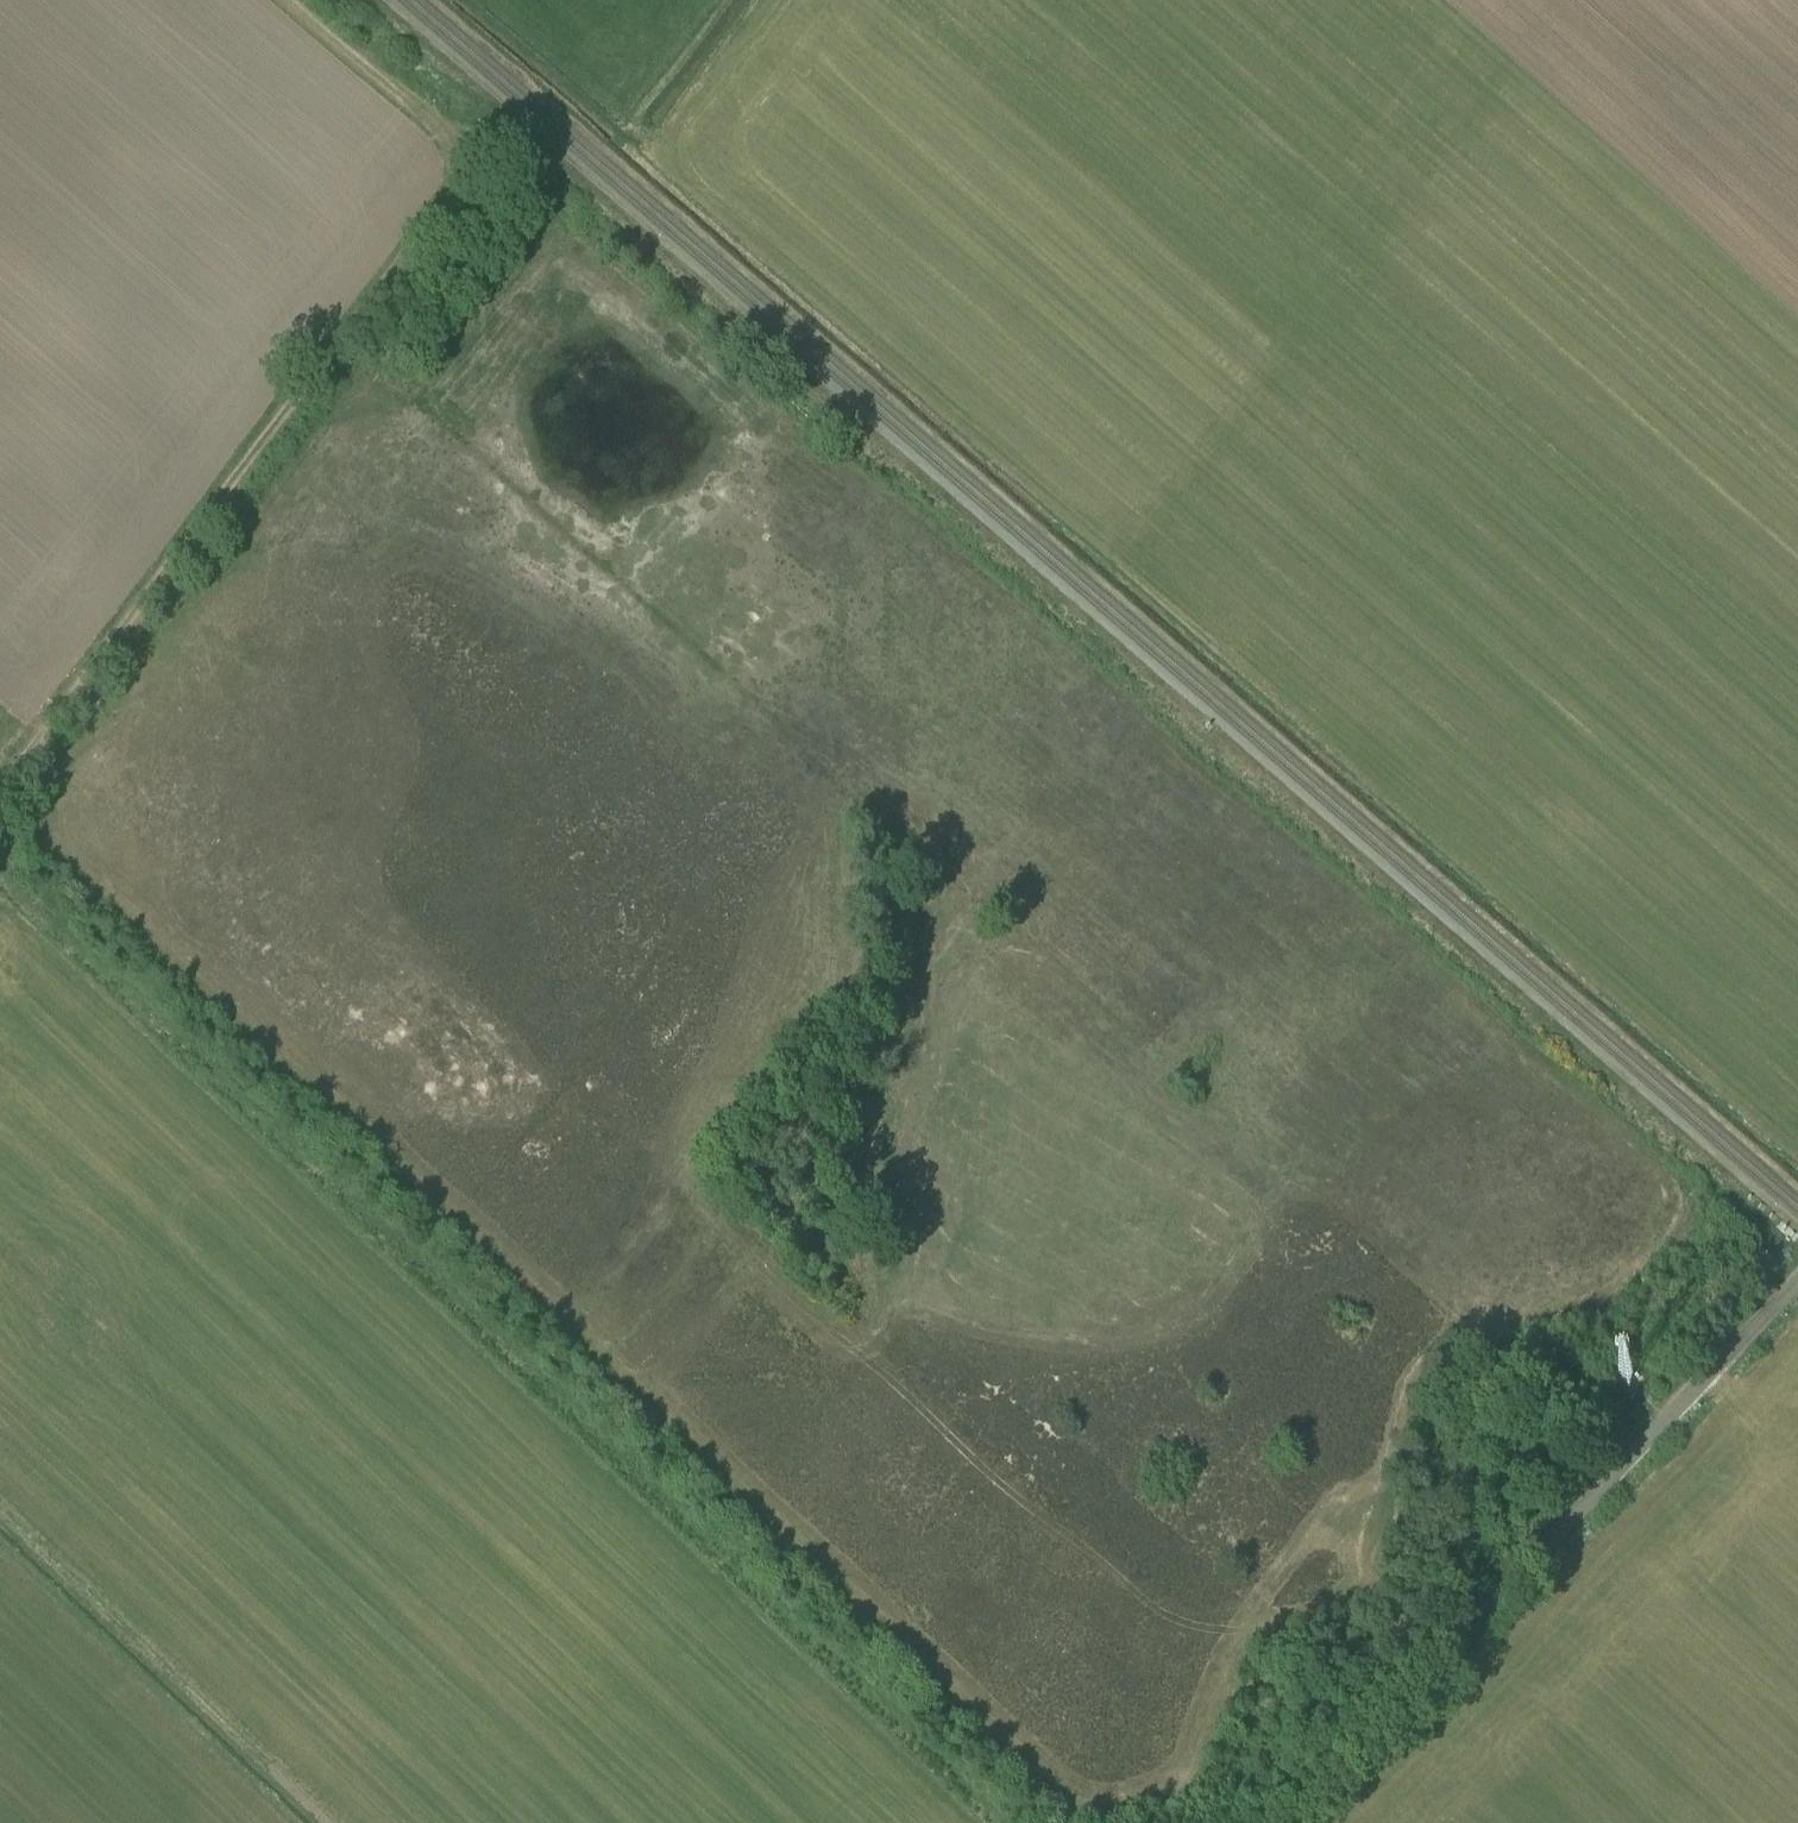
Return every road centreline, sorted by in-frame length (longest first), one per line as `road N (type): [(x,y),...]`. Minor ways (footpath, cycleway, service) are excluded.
road 1 (track): [(290,0),(464,158),(0,790)]
road 2 (unclassified): [(1271,1822),(1797,1277)]

